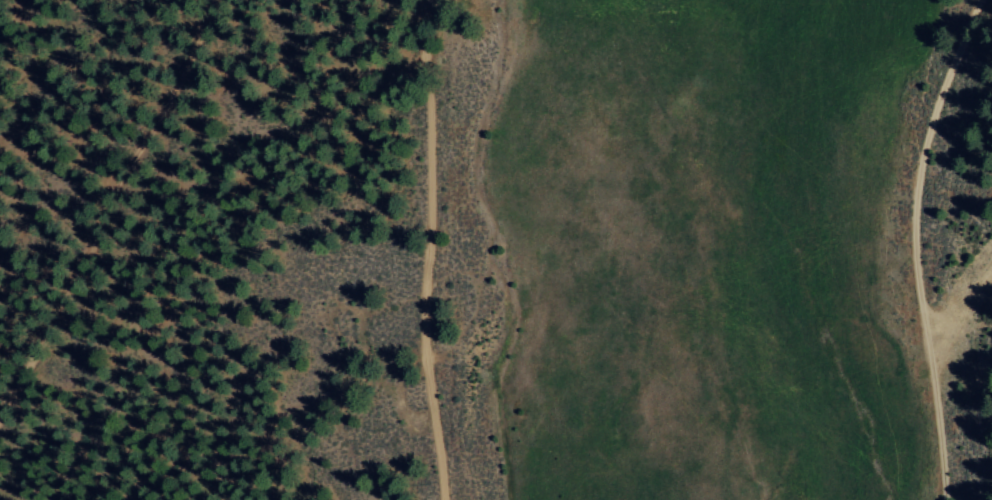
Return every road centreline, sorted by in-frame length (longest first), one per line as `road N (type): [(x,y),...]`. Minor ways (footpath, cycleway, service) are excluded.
road 1 (track): [(467,499),(451,25),(426,0)]
road 2 (track): [(947,499),(920,341),(932,236),(984,0)]

